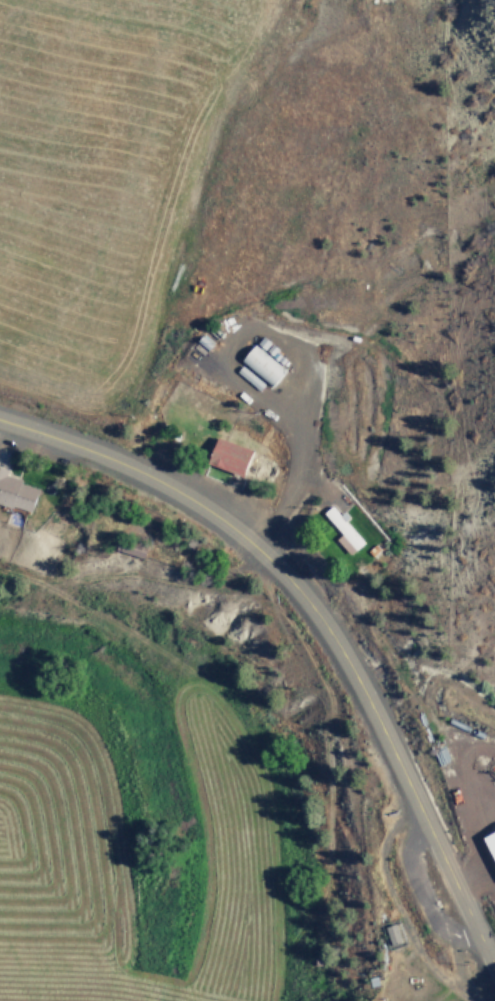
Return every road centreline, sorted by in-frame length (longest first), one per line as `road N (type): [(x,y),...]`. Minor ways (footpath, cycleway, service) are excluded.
road 1 (secondary): [(494,972),(385,732),(303,595),(203,513),(143,477),(0,426)]

